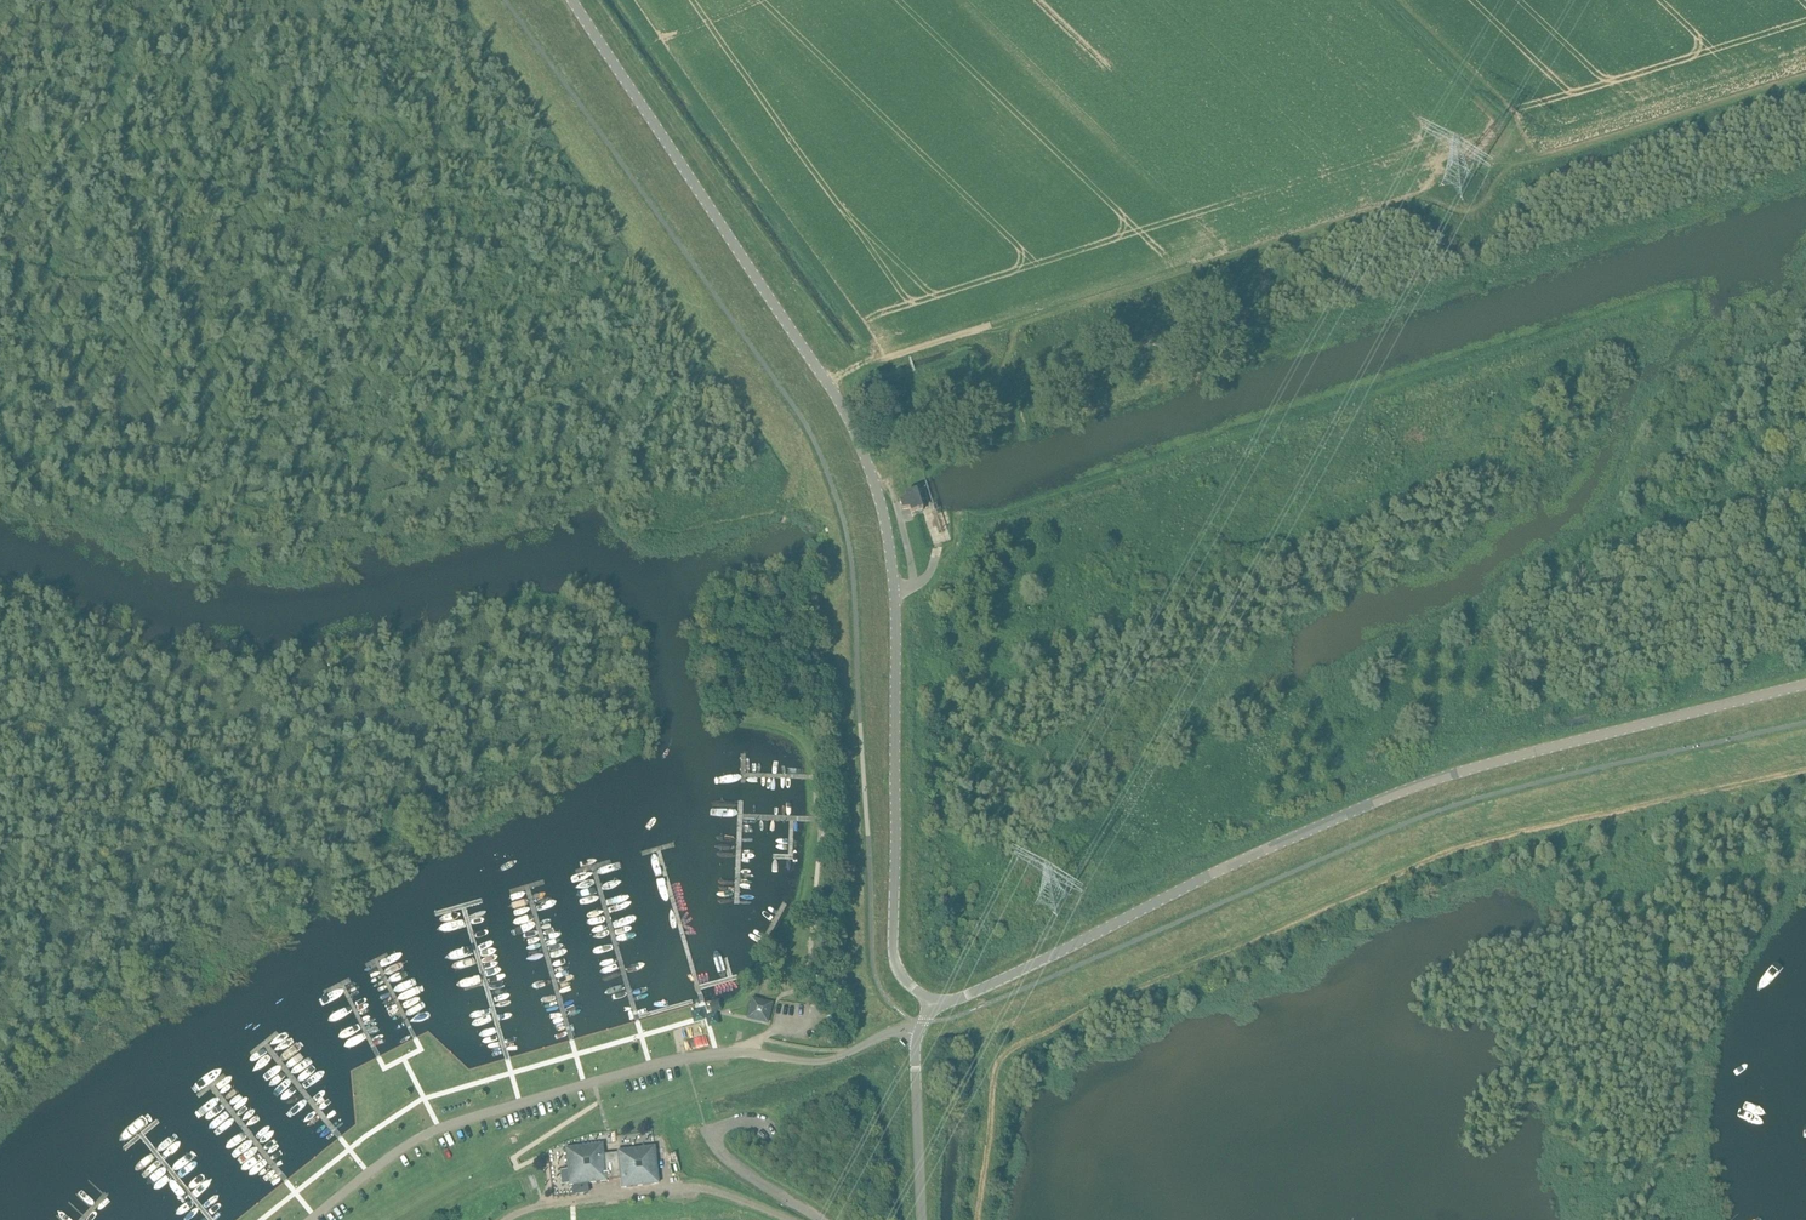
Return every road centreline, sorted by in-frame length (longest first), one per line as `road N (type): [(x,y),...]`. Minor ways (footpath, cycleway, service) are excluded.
road 1 (unclassified): [(927,997),(899,970),(896,943),(893,566),(869,465),(832,390),(573,0)]
road 2 (unclassified): [(927,997),(949,1000),(996,981),(1175,888),(1453,775),(1805,684)]
road 3 (unclassified): [(312,1219),(399,1149),(477,1116),(701,1054),(820,1061),(893,1032),(918,1035)]
road 4 (unclassified): [(922,1219),(918,1035)]

